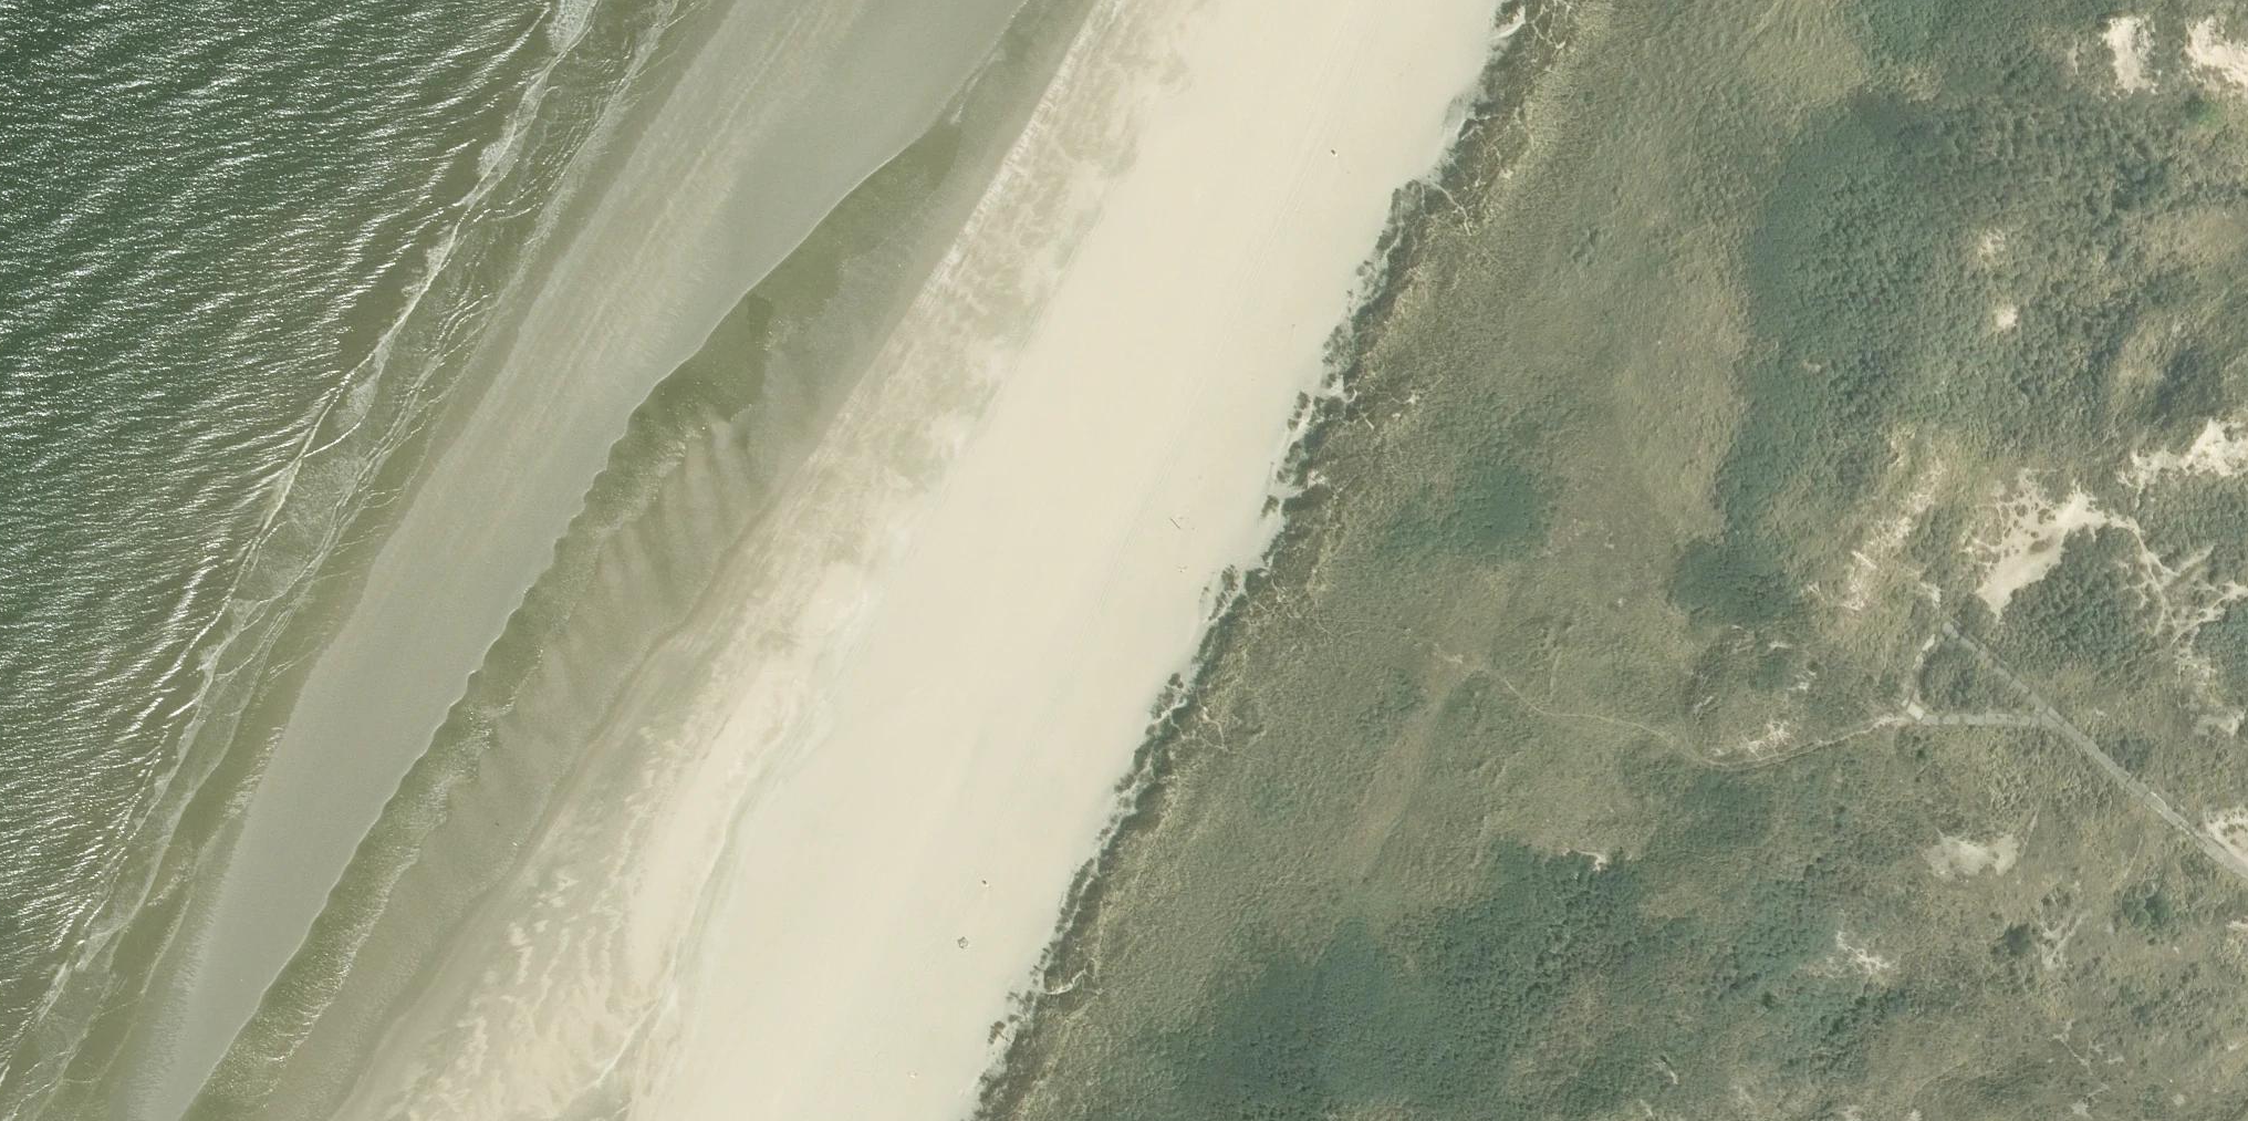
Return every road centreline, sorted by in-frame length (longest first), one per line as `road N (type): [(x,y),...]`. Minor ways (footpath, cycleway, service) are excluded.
road 1 (track): [(2247,872),(1948,628)]
road 2 (track): [(2063,725),(1927,719),(1910,685),(1923,654),(1948,628)]

